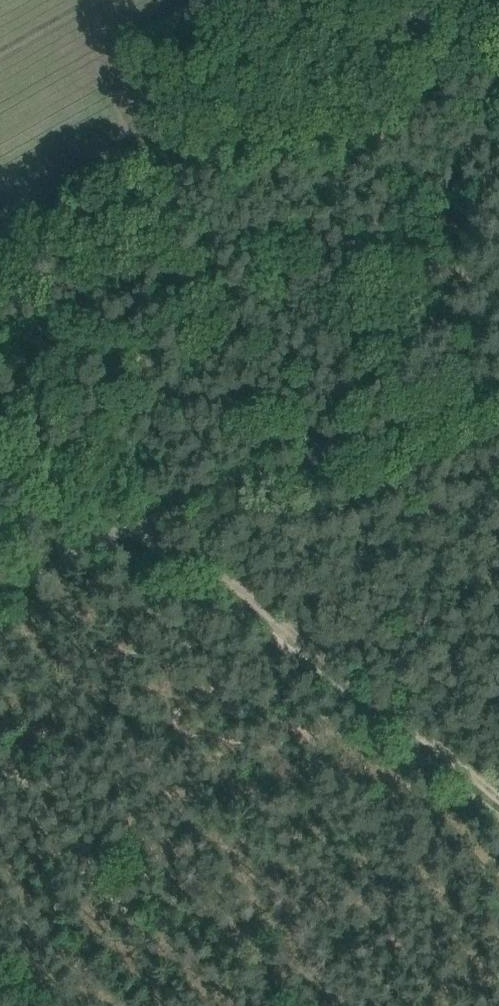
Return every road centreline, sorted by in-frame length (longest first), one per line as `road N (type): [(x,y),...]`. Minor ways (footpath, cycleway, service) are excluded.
road 1 (track): [(127,526),(498,396)]
road 2 (track): [(498,810),(246,606)]
road 3 (track): [(127,526),(0,429)]
road 4 (track): [(246,606),(127,526)]
road 5 (track): [(0,589),(127,526)]

